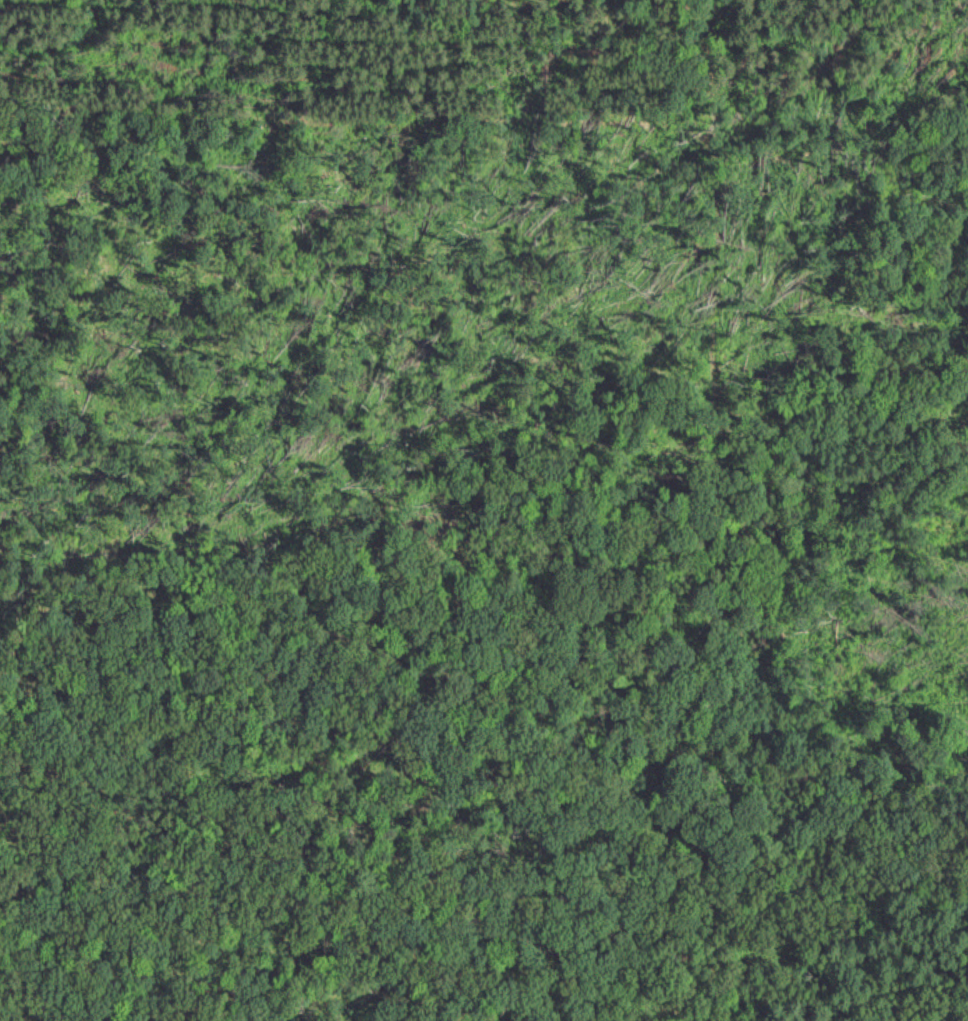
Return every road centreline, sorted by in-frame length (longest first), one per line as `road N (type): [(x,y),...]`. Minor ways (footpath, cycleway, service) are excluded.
road 1 (track): [(661,0),(650,984),(634,1020)]

